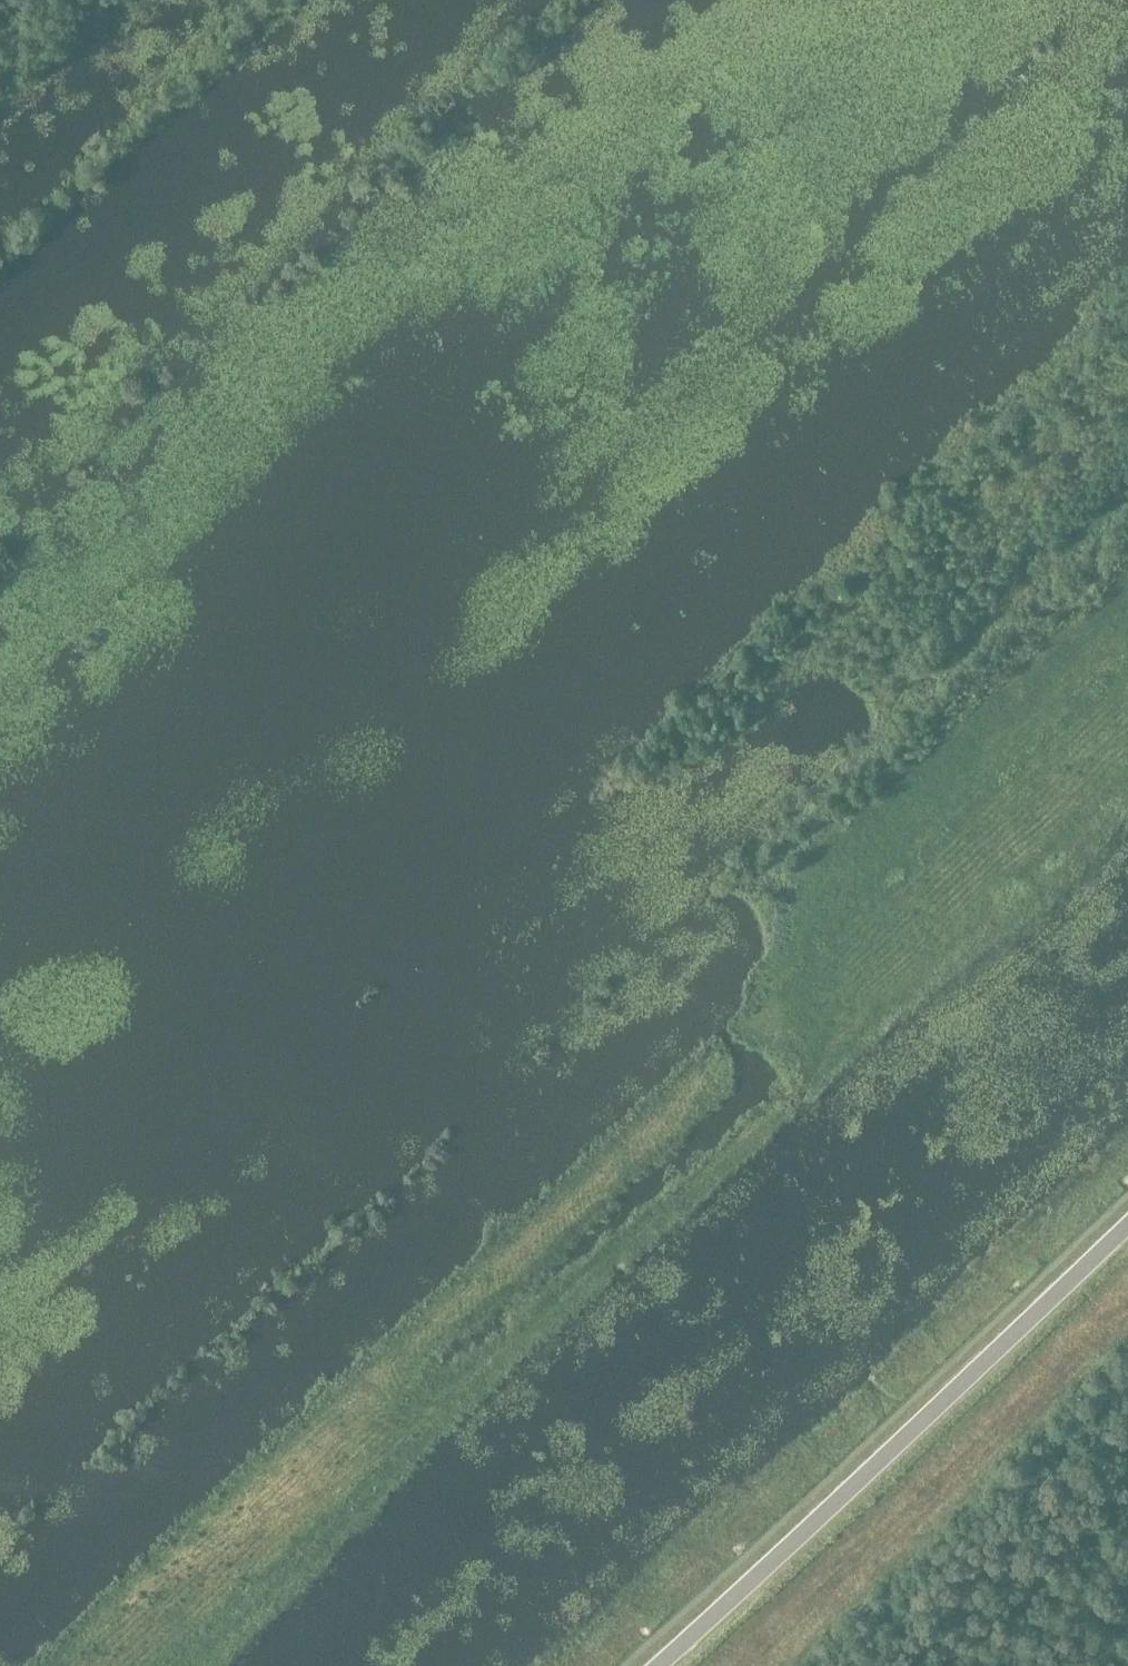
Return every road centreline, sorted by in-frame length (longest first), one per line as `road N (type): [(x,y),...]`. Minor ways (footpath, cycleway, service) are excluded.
road 1 (tertiary): [(656,1665),(1127,1223)]

